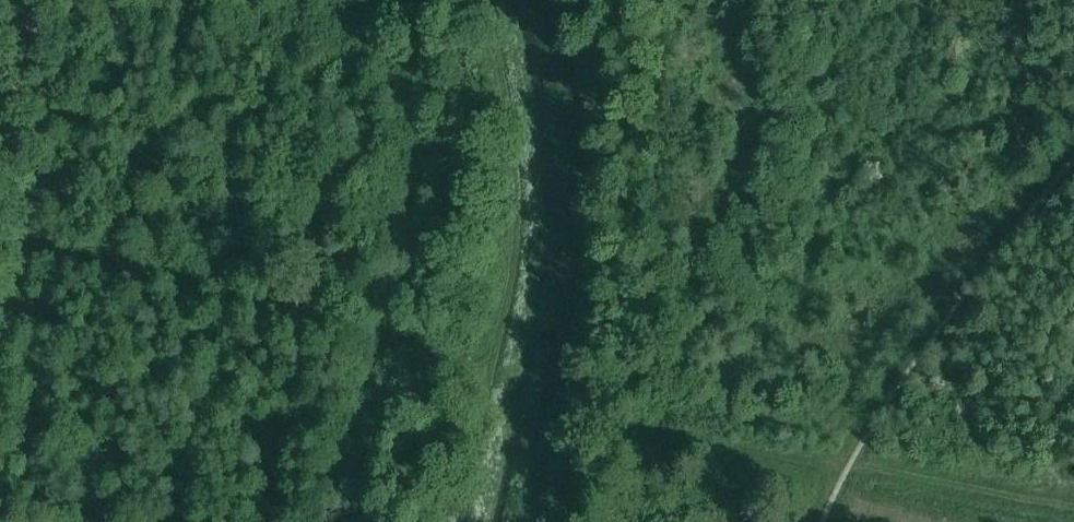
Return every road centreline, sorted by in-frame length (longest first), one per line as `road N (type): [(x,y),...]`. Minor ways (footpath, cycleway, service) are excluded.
road 1 (track): [(549,415),(869,463),(1073,505)]
road 2 (track): [(459,521),(498,350),(517,213),(485,0)]
road 3 (track): [(528,521),(578,245),(574,138),(549,0)]
road 4 (track): [(0,230),(493,370)]

